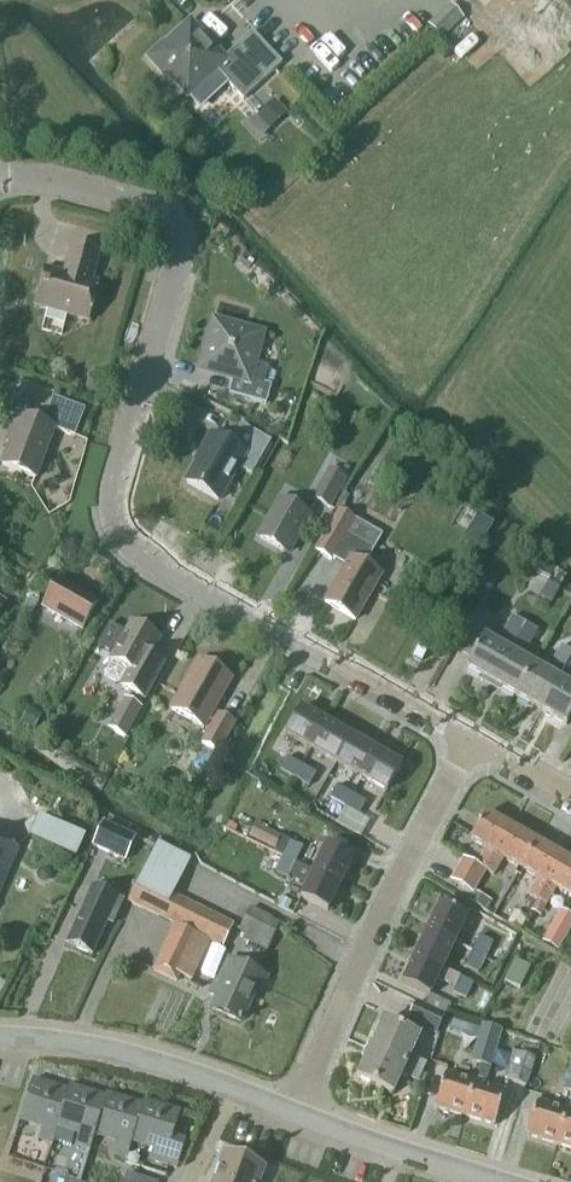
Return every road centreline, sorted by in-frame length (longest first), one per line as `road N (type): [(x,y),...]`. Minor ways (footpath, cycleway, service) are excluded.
road 1 (residential): [(471,738),(123,539),(111,512),(112,481),(176,265),(174,238),(140,201),(50,178),(0,177)]
road 2 (residential): [(297,1116),(371,937),(471,738)]
road 3 (tertiary): [(231,1090),(85,1045),(0,1038)]
road 4 (tertiary): [(500,1181),(297,1116)]

